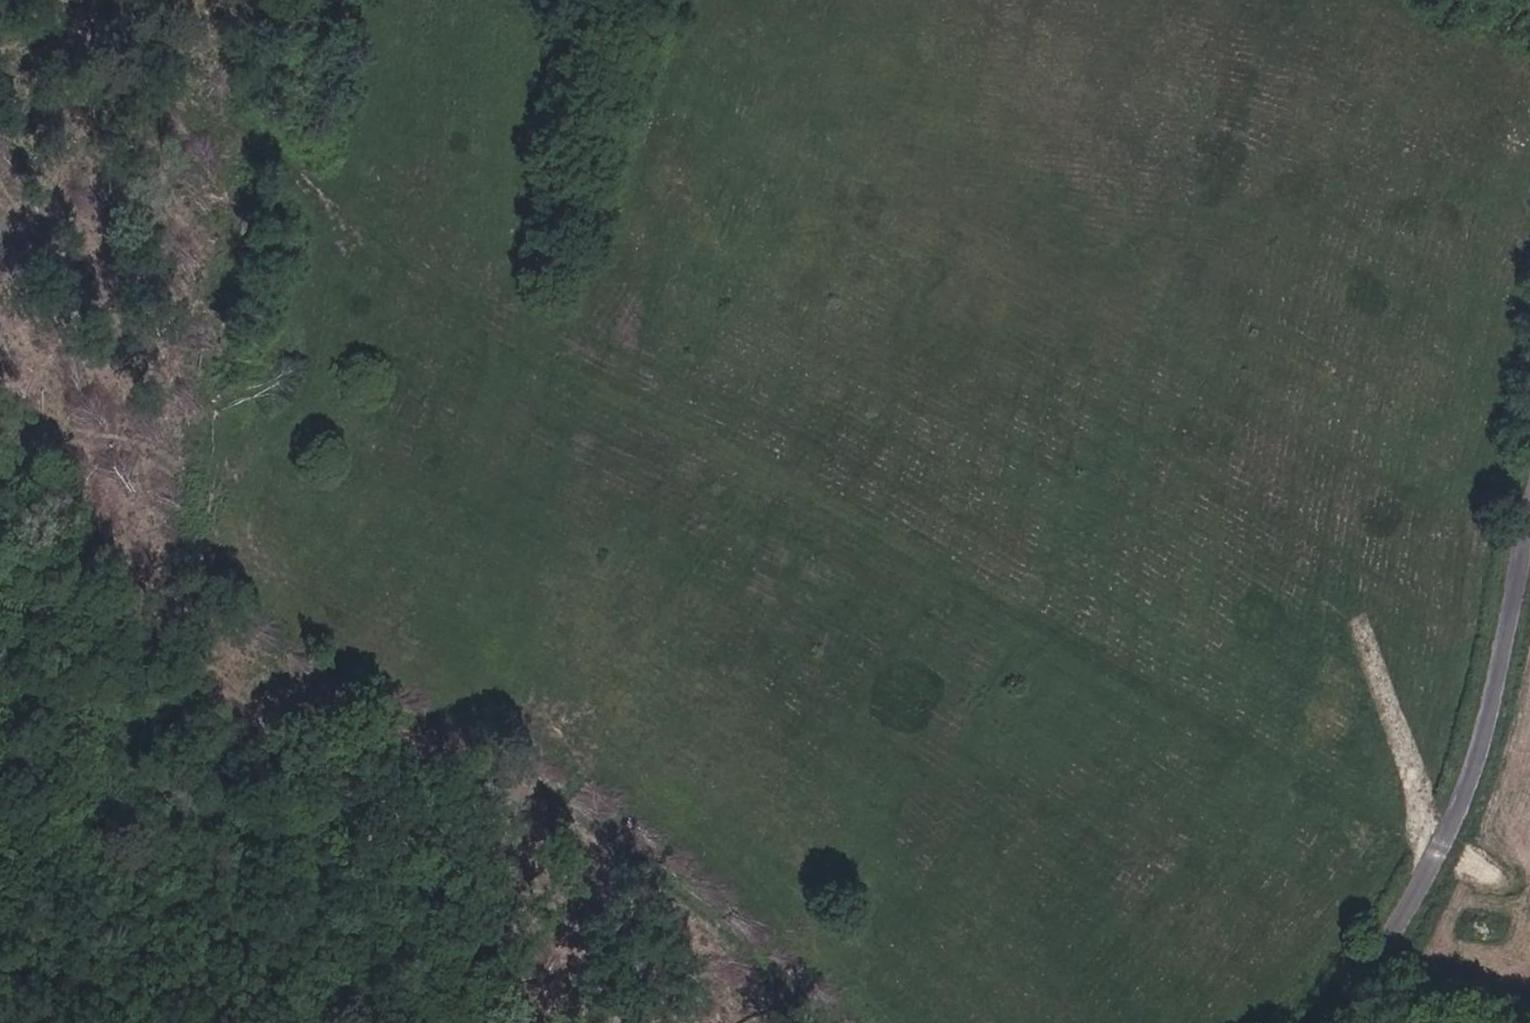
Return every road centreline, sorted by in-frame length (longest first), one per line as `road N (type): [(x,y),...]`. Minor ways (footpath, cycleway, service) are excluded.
road 1 (unclassified): [(1337,1022),(1371,985),(1447,851),(1490,732),(1529,563)]

